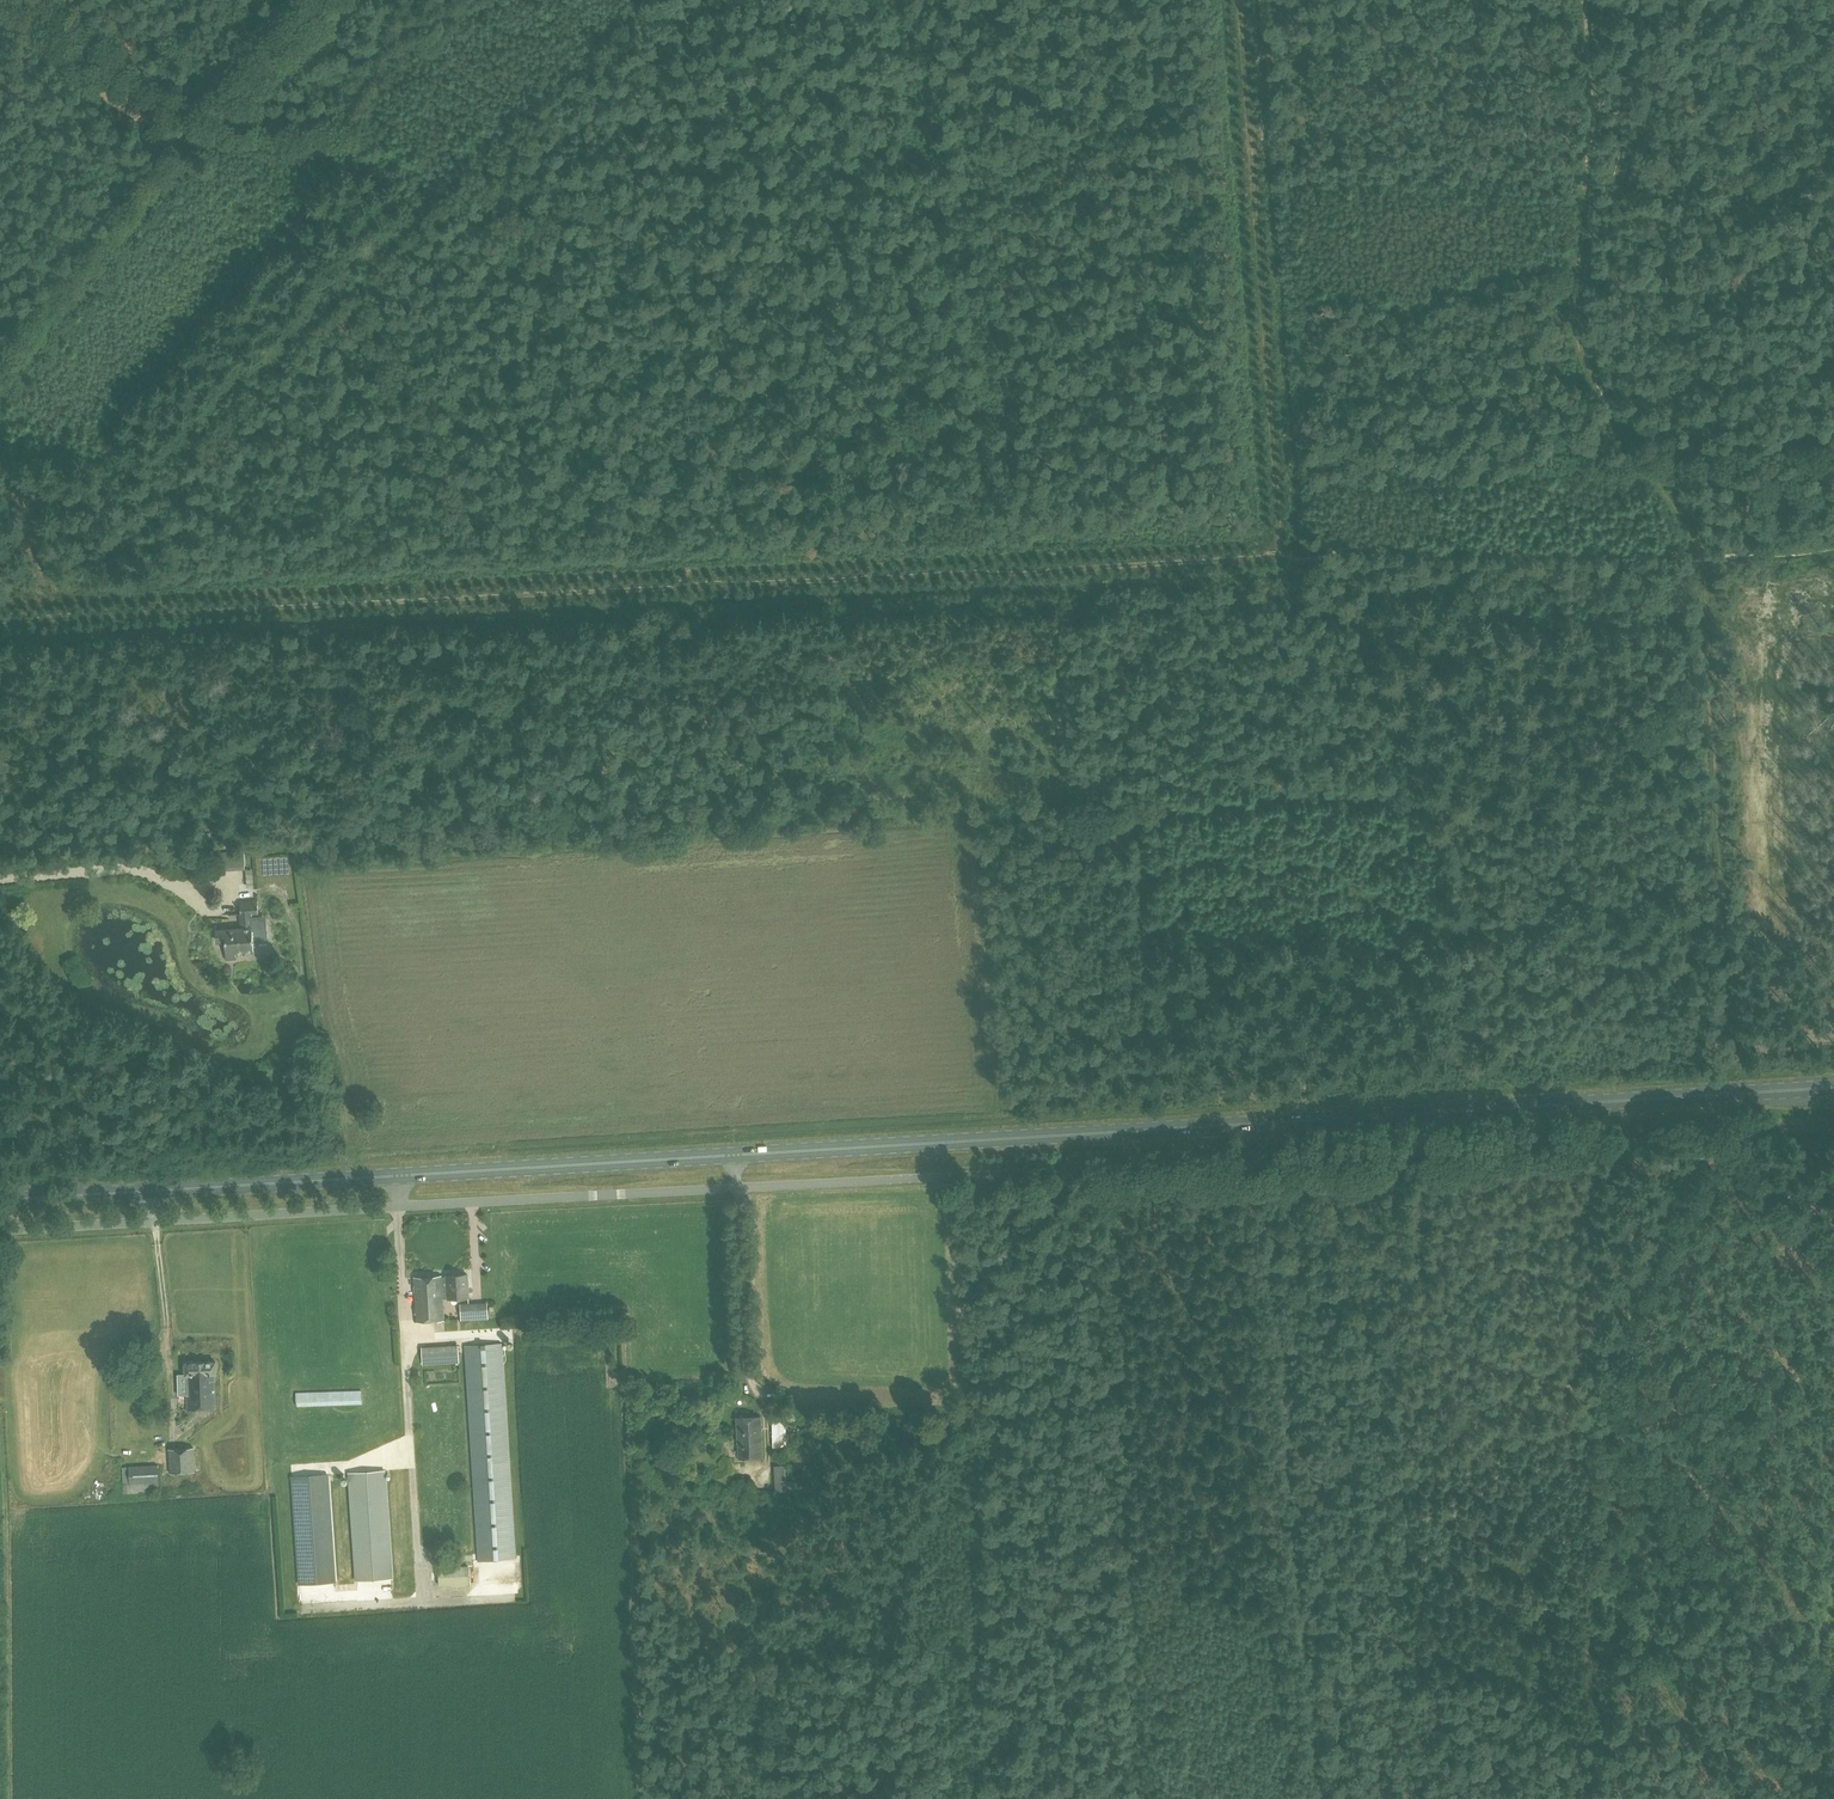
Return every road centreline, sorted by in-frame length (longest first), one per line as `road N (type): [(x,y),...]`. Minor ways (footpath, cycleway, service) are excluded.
road 1 (track): [(0,624),(1285,550)]
road 2 (track): [(1715,555),(1632,438),(1587,344),(1574,206),(1589,51),(1586,0)]
road 3 (primary): [(736,1154),(1305,1121)]
road 4 (unclassified): [(738,1190),(1306,1157)]
road 5 (track): [(1285,550),(1247,0)]
road 6 (track): [(322,0),(0,369)]
road 7 (primary): [(1305,1121),(1770,1092)]
road 8 (unclassified): [(1306,1157),(1771,1132)]
road 9 (track): [(1285,550),(1715,555)]
road 10 (unclassified): [(393,1208),(738,1190)]
road 11 (primary): [(393,1176),(736,1154)]
road 12 (primary): [(143,1188),(393,1176)]
road 13 (unclassified): [(148,1221),(393,1208)]
road 14 (unclassified): [(0,1232),(148,1221)]
road 15 (primary): [(0,1197),(143,1188)]
road 16 (track): [(839,581),(848,702)]

